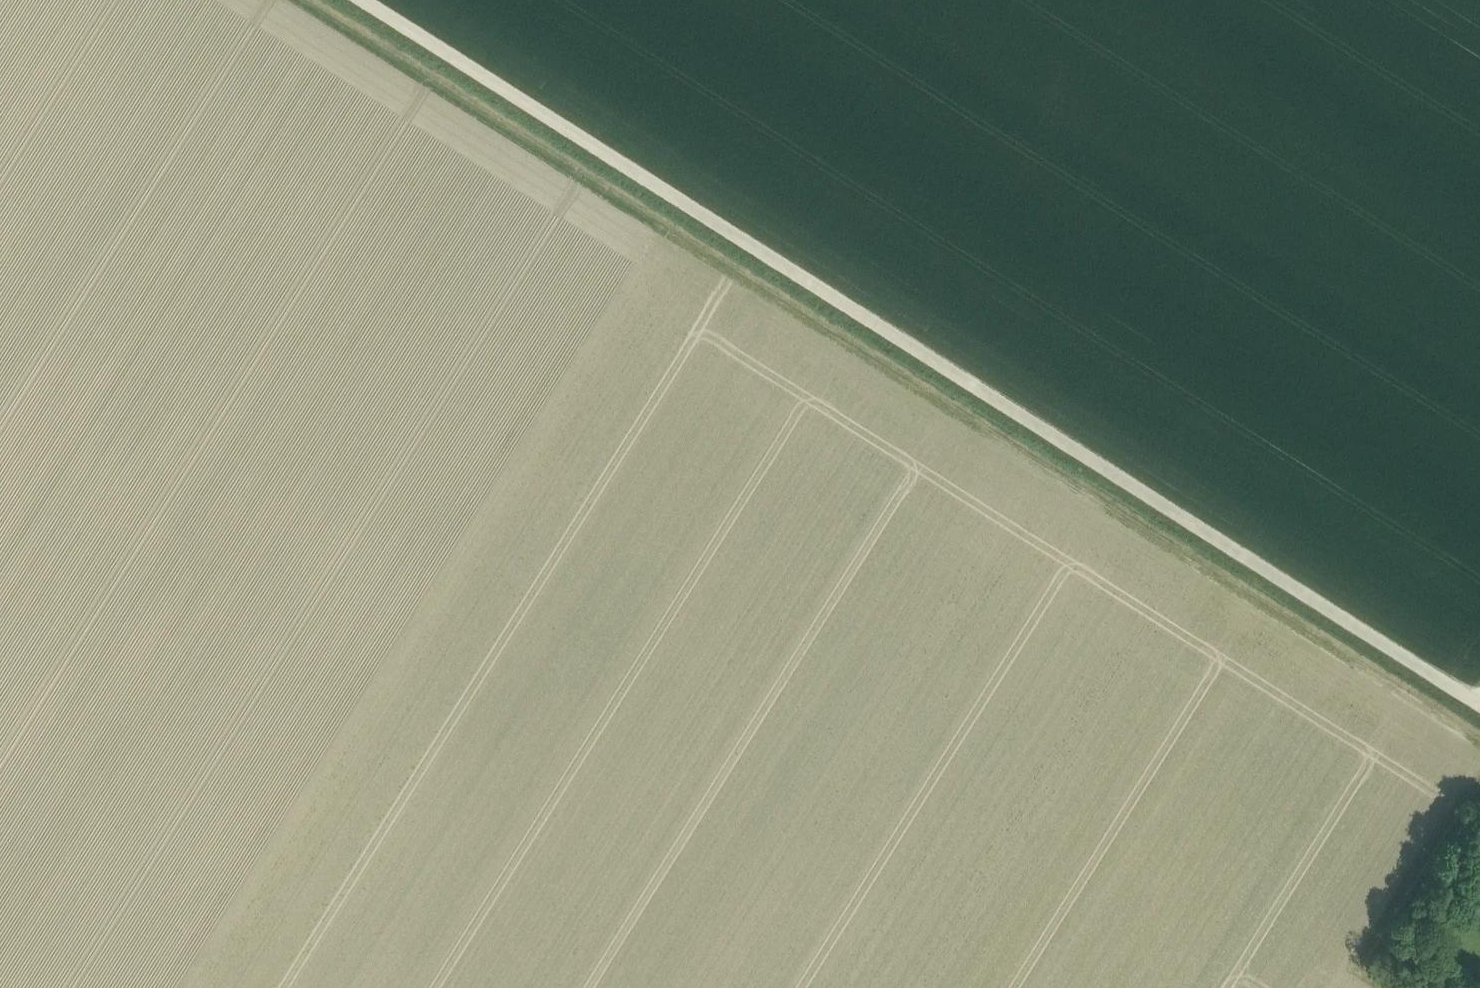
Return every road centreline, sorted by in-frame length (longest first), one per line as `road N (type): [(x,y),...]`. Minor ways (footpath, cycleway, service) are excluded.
road 1 (track): [(1479,706),(359,0)]

